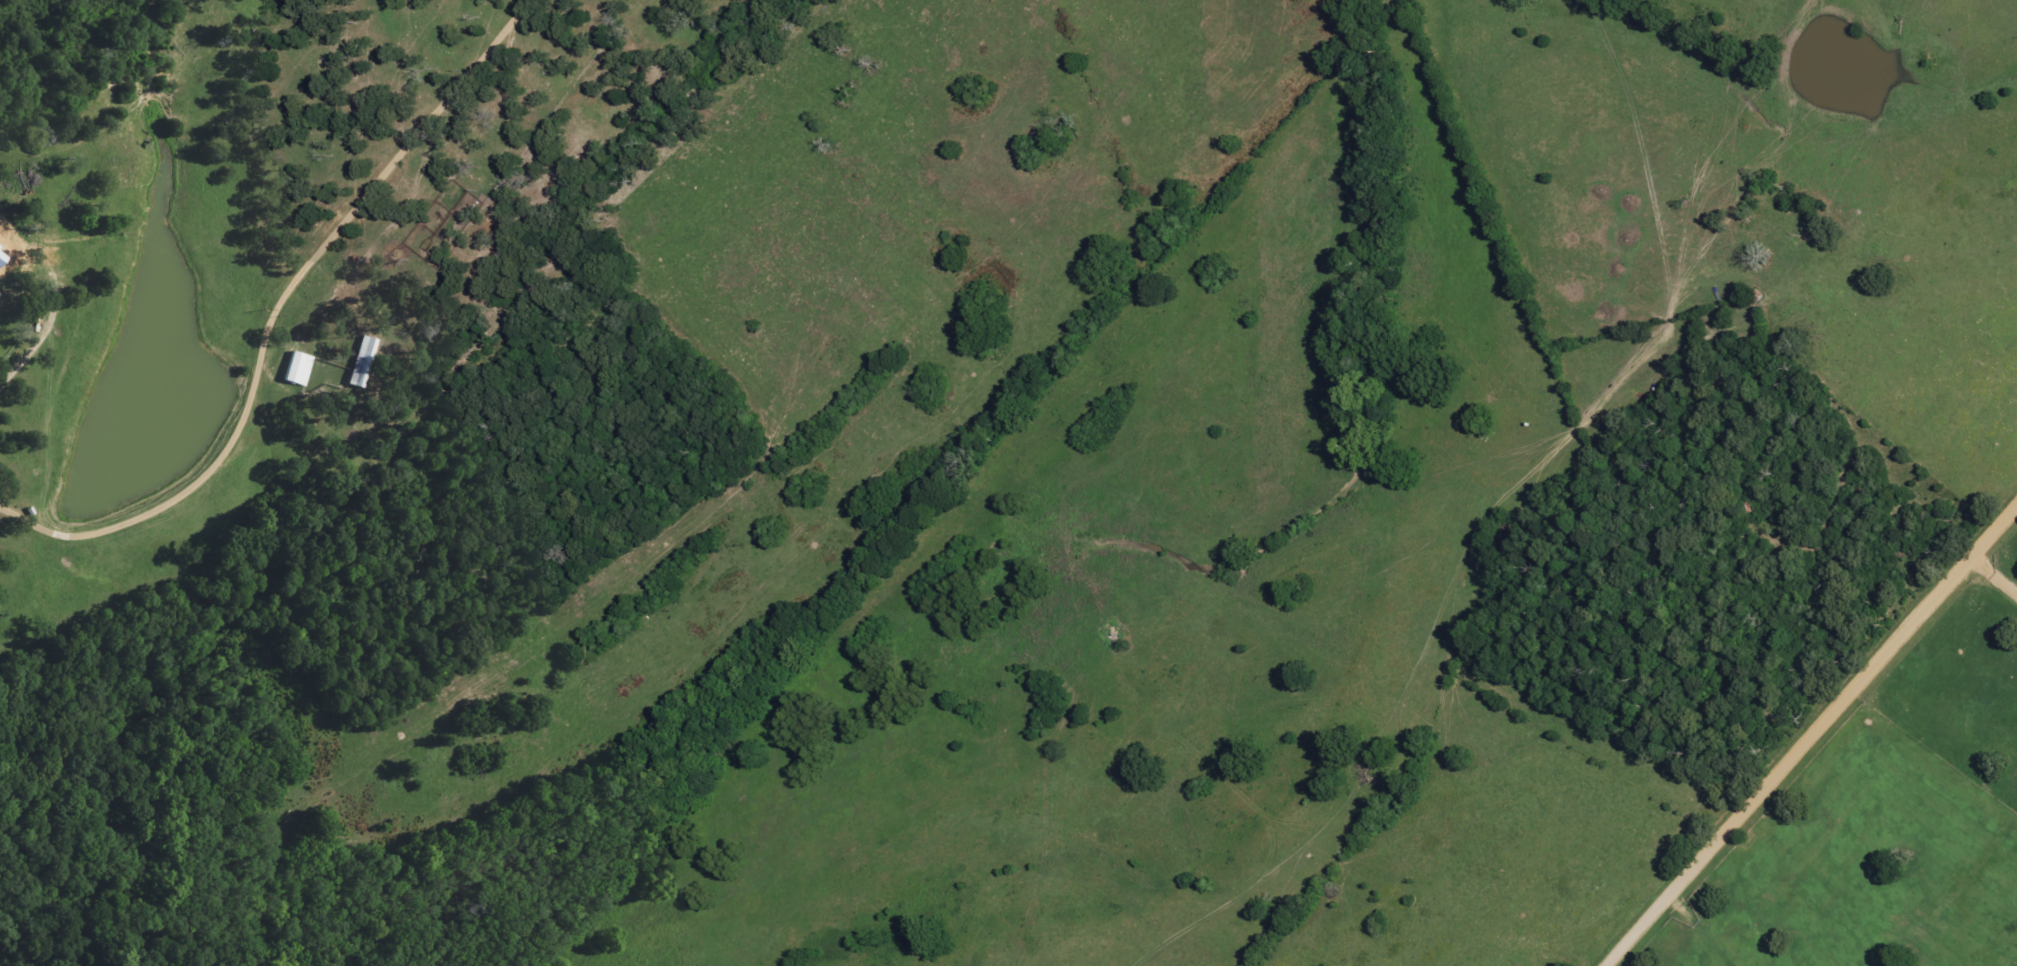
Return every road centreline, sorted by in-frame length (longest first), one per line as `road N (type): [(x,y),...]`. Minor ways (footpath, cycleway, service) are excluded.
road 1 (residential): [(1609,965),(2016,511)]
road 2 (residential): [(350,203),(519,0)]

